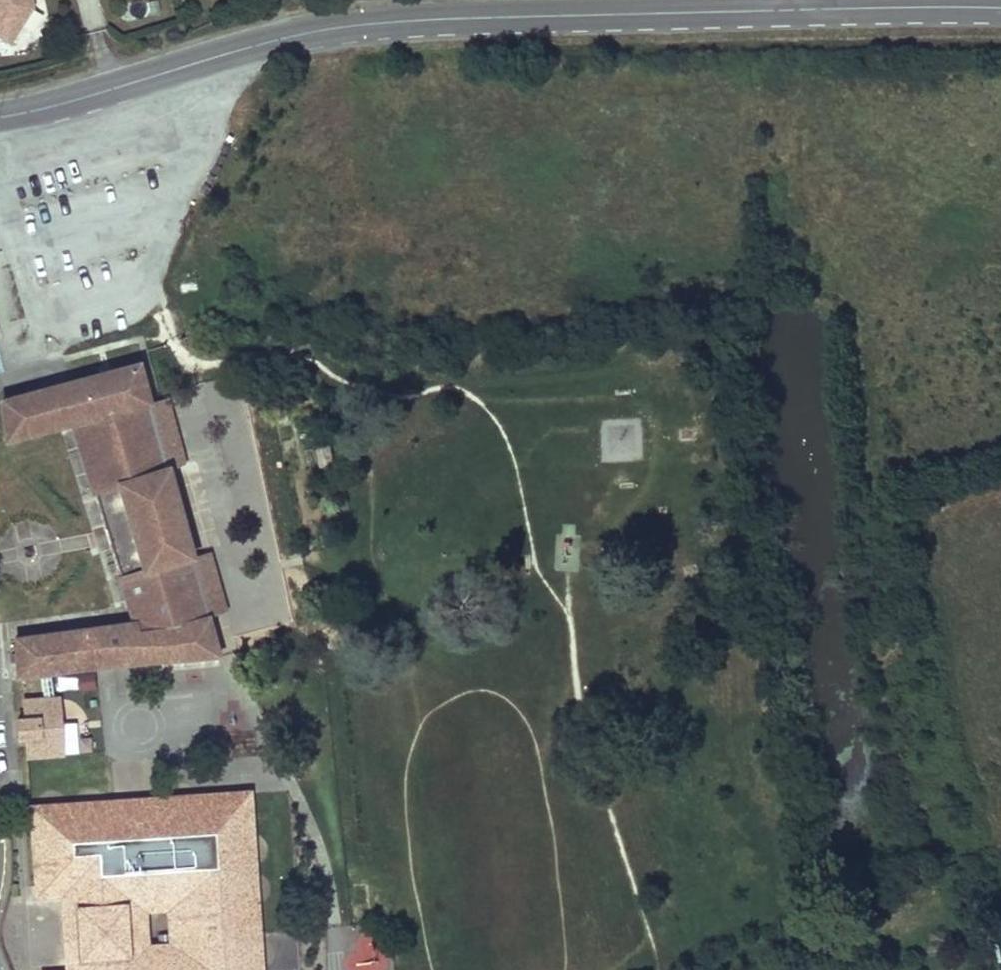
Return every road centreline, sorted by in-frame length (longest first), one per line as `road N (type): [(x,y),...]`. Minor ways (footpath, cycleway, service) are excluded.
road 1 (unclassified): [(0,118),(302,35),(376,24),(800,9)]
road 2 (unclassified): [(800,9),(1000,9)]

